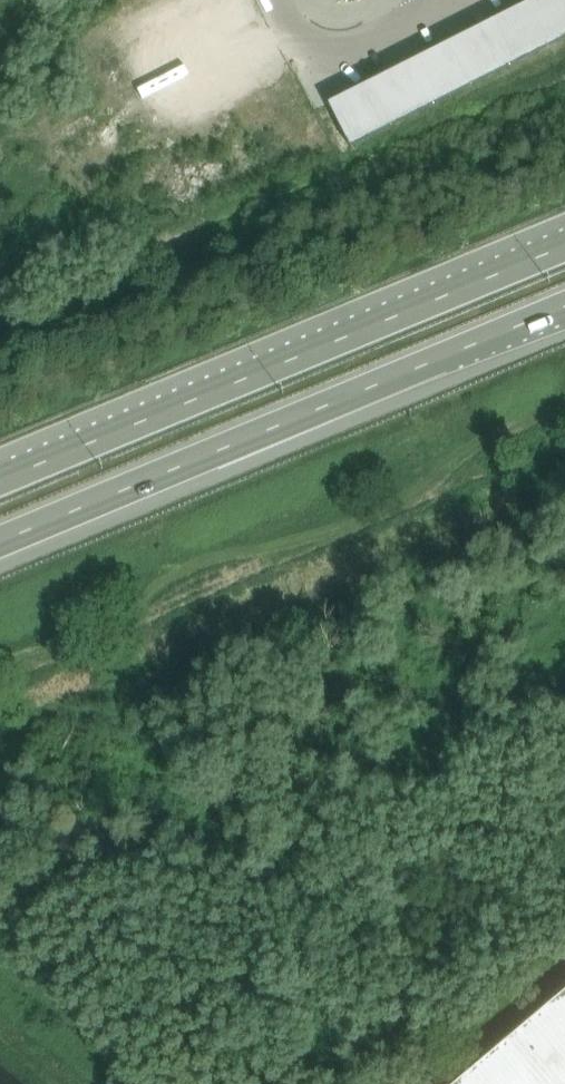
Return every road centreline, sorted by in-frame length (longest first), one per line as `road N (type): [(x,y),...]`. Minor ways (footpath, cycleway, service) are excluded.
road 1 (trunk): [(0,543),(564,308)]
road 2 (trunk): [(564,247),(0,480)]
road 3 (unclassified): [(444,0),(368,38),(329,47),(295,31),(278,0)]

